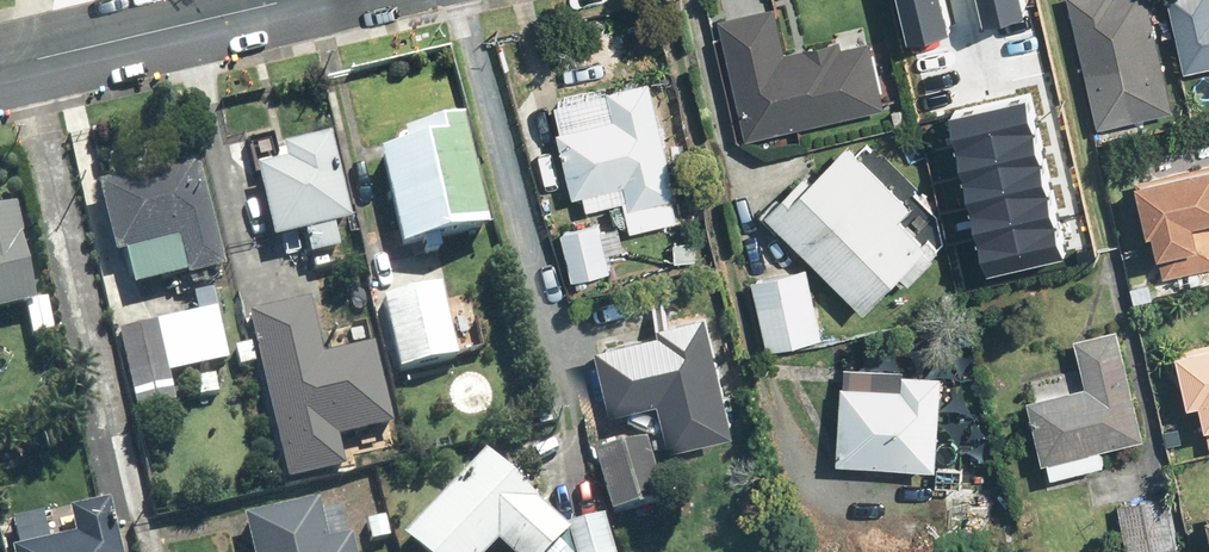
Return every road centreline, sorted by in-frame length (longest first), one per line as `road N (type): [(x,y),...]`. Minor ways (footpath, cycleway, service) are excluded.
road 1 (residential): [(0,69),(297,0)]

